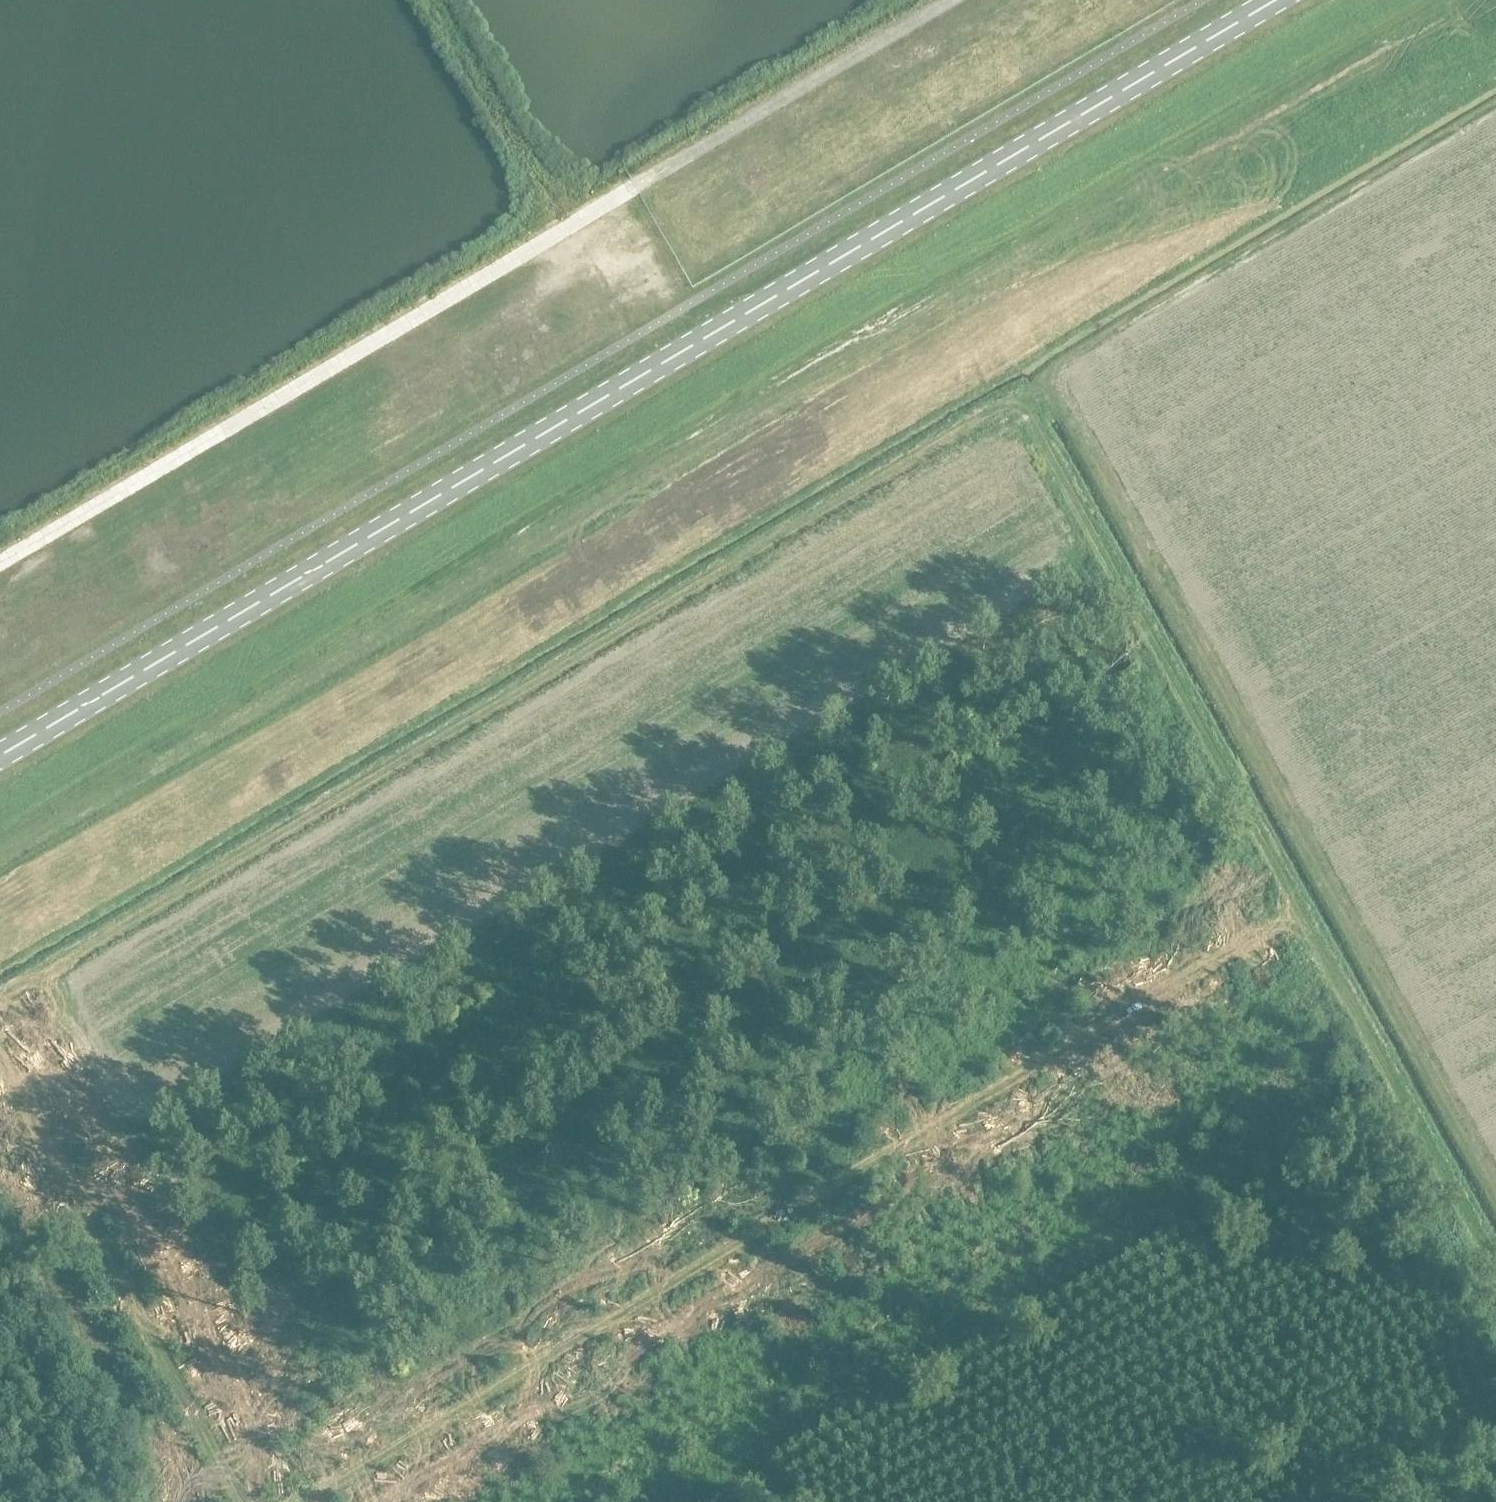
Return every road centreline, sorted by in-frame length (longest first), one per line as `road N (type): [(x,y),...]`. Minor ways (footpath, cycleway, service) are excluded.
road 1 (secondary): [(0,750),(1267,0)]
road 2 (track): [(238,1501),(40,1144)]

